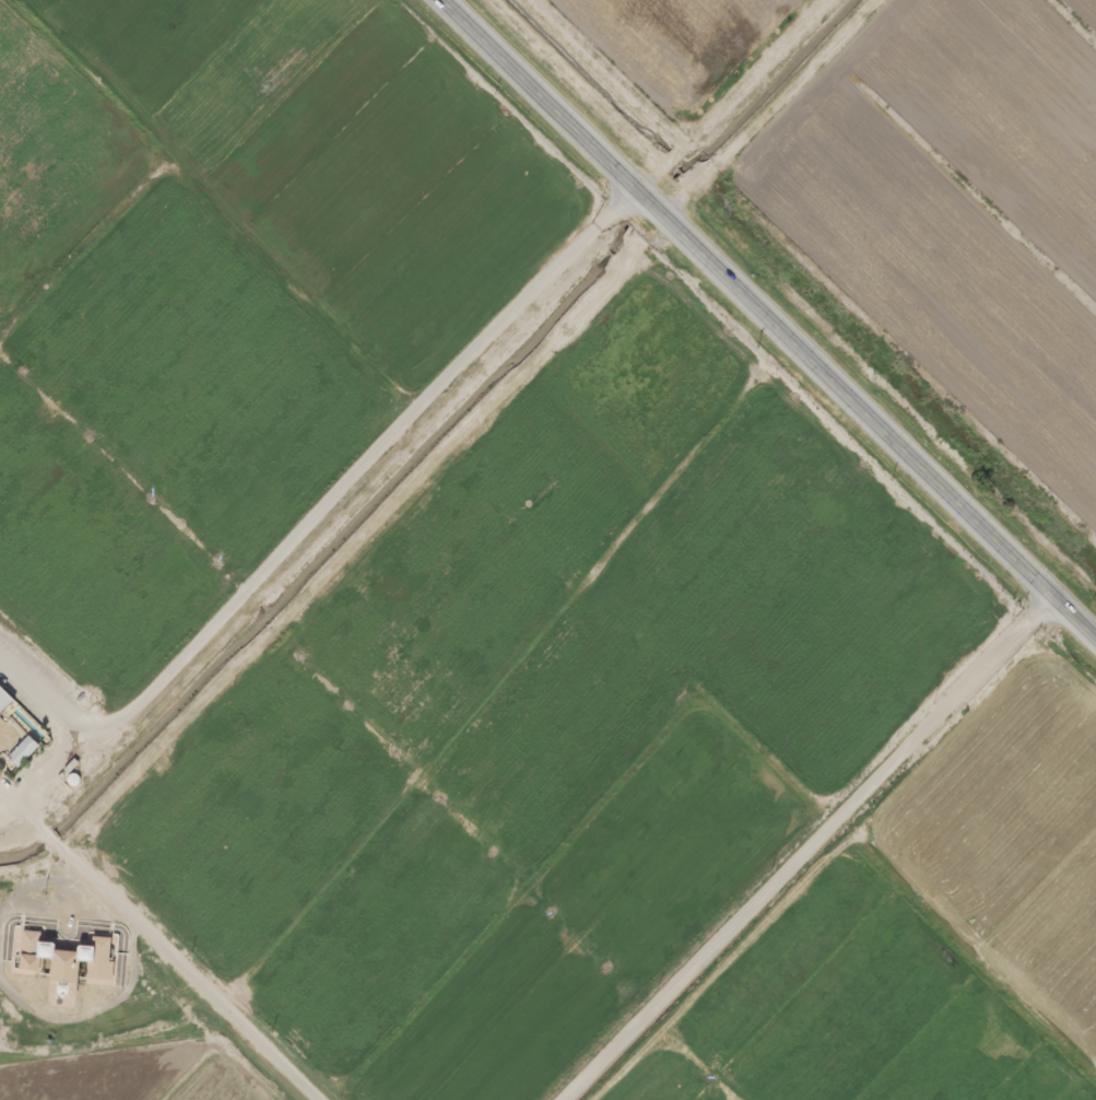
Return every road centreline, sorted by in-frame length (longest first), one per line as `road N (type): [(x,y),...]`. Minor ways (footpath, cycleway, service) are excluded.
road 1 (trunk): [(1095,638),(443,0)]
road 2 (track): [(641,189),(160,682),(14,806)]
road 3 (residential): [(558,1099),(1052,596)]
road 4 (residential): [(317,1099),(14,806)]
road 5 (track): [(676,224),(891,0)]
road 6 (track): [(641,189),(836,0)]

